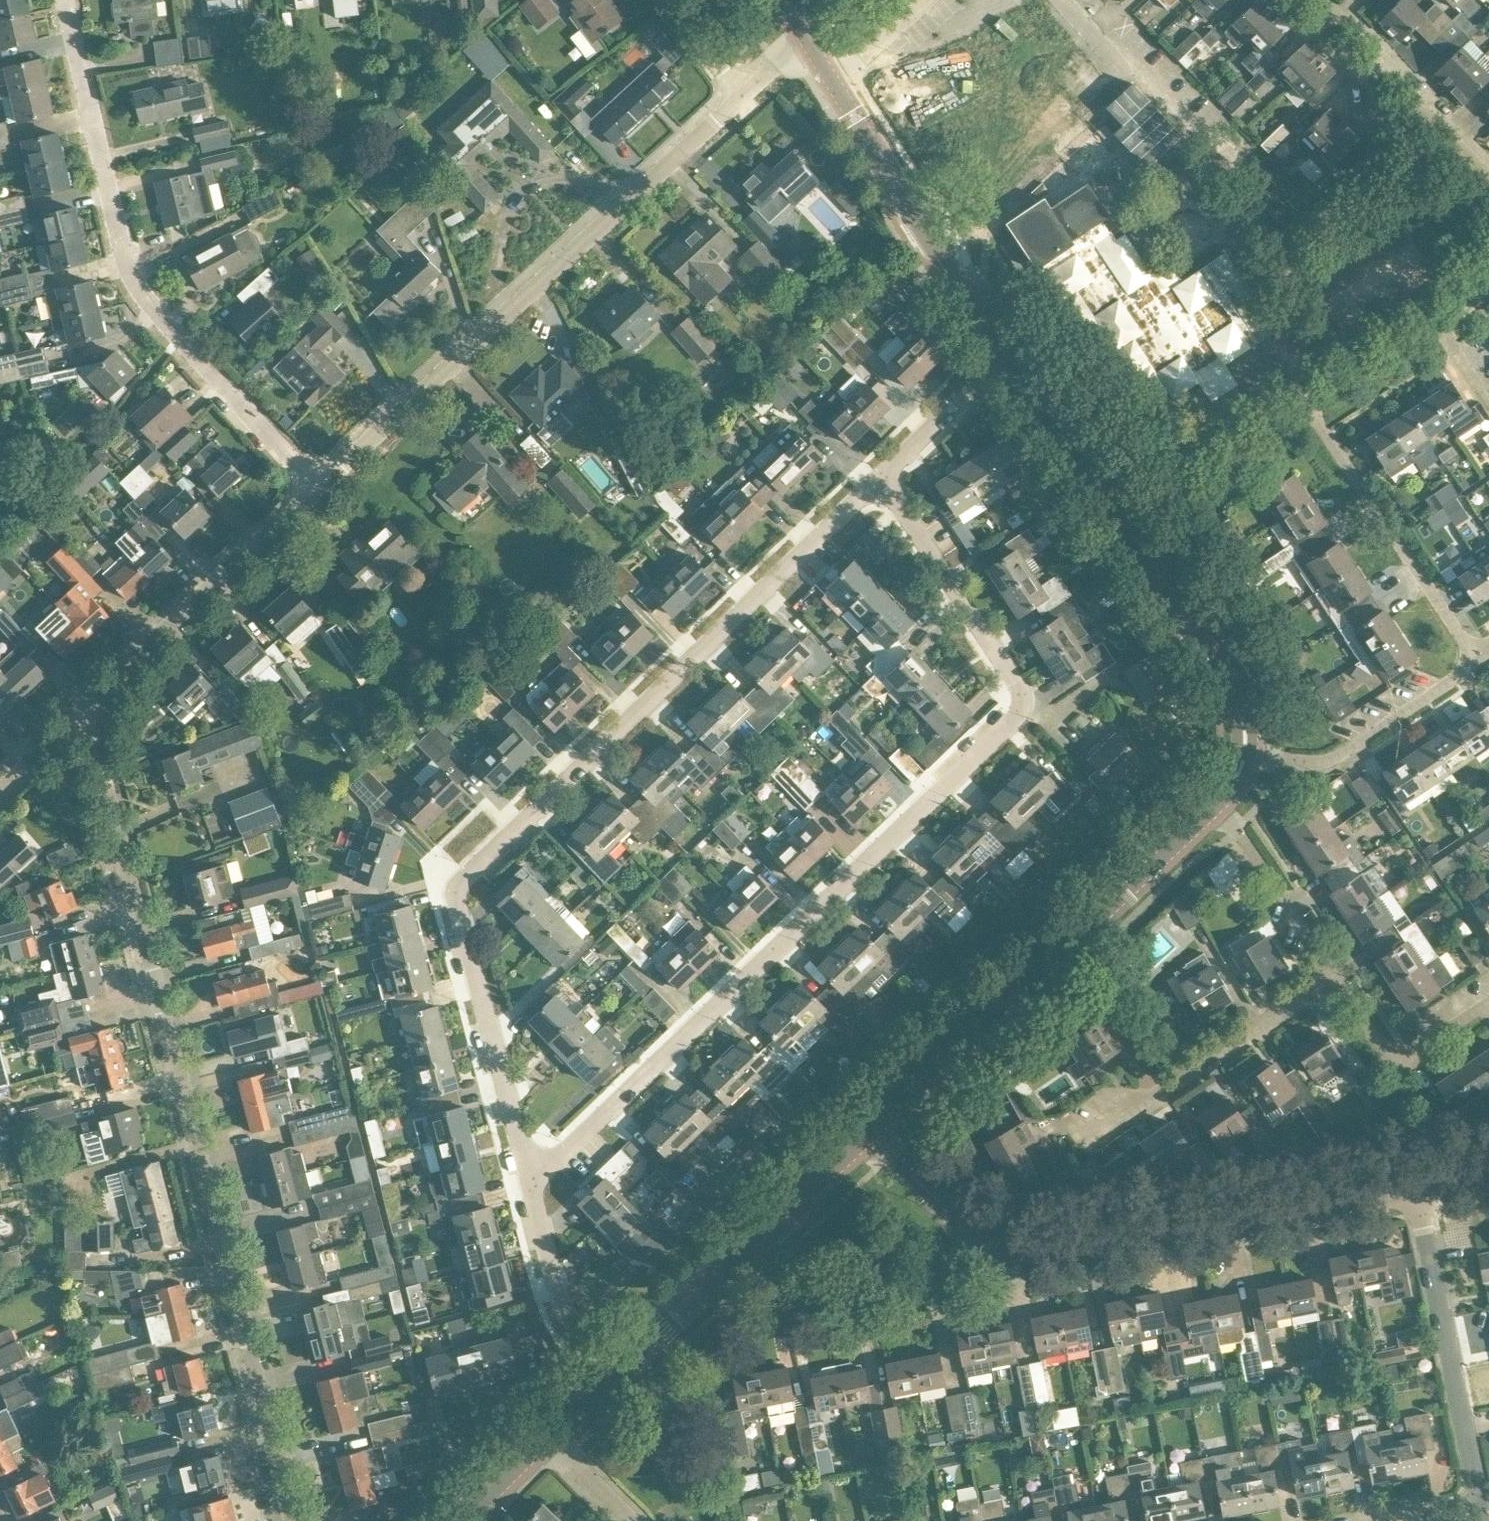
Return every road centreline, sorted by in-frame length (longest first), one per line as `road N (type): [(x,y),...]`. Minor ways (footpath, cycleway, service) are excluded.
road 1 (residential): [(528,1187),(1023,711),(1018,691),(880,475)]
road 2 (residential): [(528,1187),(458,912),(459,891),(880,475)]
road 3 (residential): [(294,1520),(99,734)]
road 4 (residential): [(315,490),(744,95)]
road 5 (residential): [(64,0),(120,251),(145,300),(315,490)]
road 6 (tertiary): [(871,1135),(1217,807)]
road 7 (unclassified): [(976,1241),(991,1254),(1023,1257),(1415,1189)]
road 8 (residential): [(99,734),(128,665),(315,490)]
road 9 (residential): [(1480,1504),(1415,1189)]
road 10 (tertiary): [(1004,353),(834,81)]
road 11 (residential): [(1304,400),(1478,659)]
road 12 (residential): [(714,1283),(748,1312),(767,1313),(941,1273),(976,1241)]
road 13 (residential): [(1098,1118),(1144,1105),(1334,977)]
road 14 (tertiary): [(1244,754),(1234,695),(1119,523)]
road 15 (residential): [(1478,659),(1339,756),(1320,762),(1244,754)]
road 16 (residential): [(1060,0),(1243,159)]
road 17 (residential): [(1119,523),(1304,400)]
road 18 (residential): [(1304,400),(1488,277)]
road 19 (tertiary): [(714,1283),(871,1135)]
road 20 (residential): [(622,1369),(557,1292),(528,1187)]
road 21 (residential): [(1217,807),(1334,977)]
road 22 (tertiary): [(1119,523),(1004,353)]
road 23 (residential): [(1334,977),(1395,1053),(1420,1048),(1488,1002)]
road 24 (residential): [(880,475),(1004,353)]
road 25 (unclassified): [(871,1135),(976,1241)]
road 26 (residential): [(1488,168),(1388,68)]
road 27 (tertiary): [(622,1369),(714,1283)]
road 28 (residential): [(1287,0),(1333,48),(1388,68)]
road 29 (residential): [(834,81),(924,0)]
road 30 (residential): [(744,95),(669,0)]

